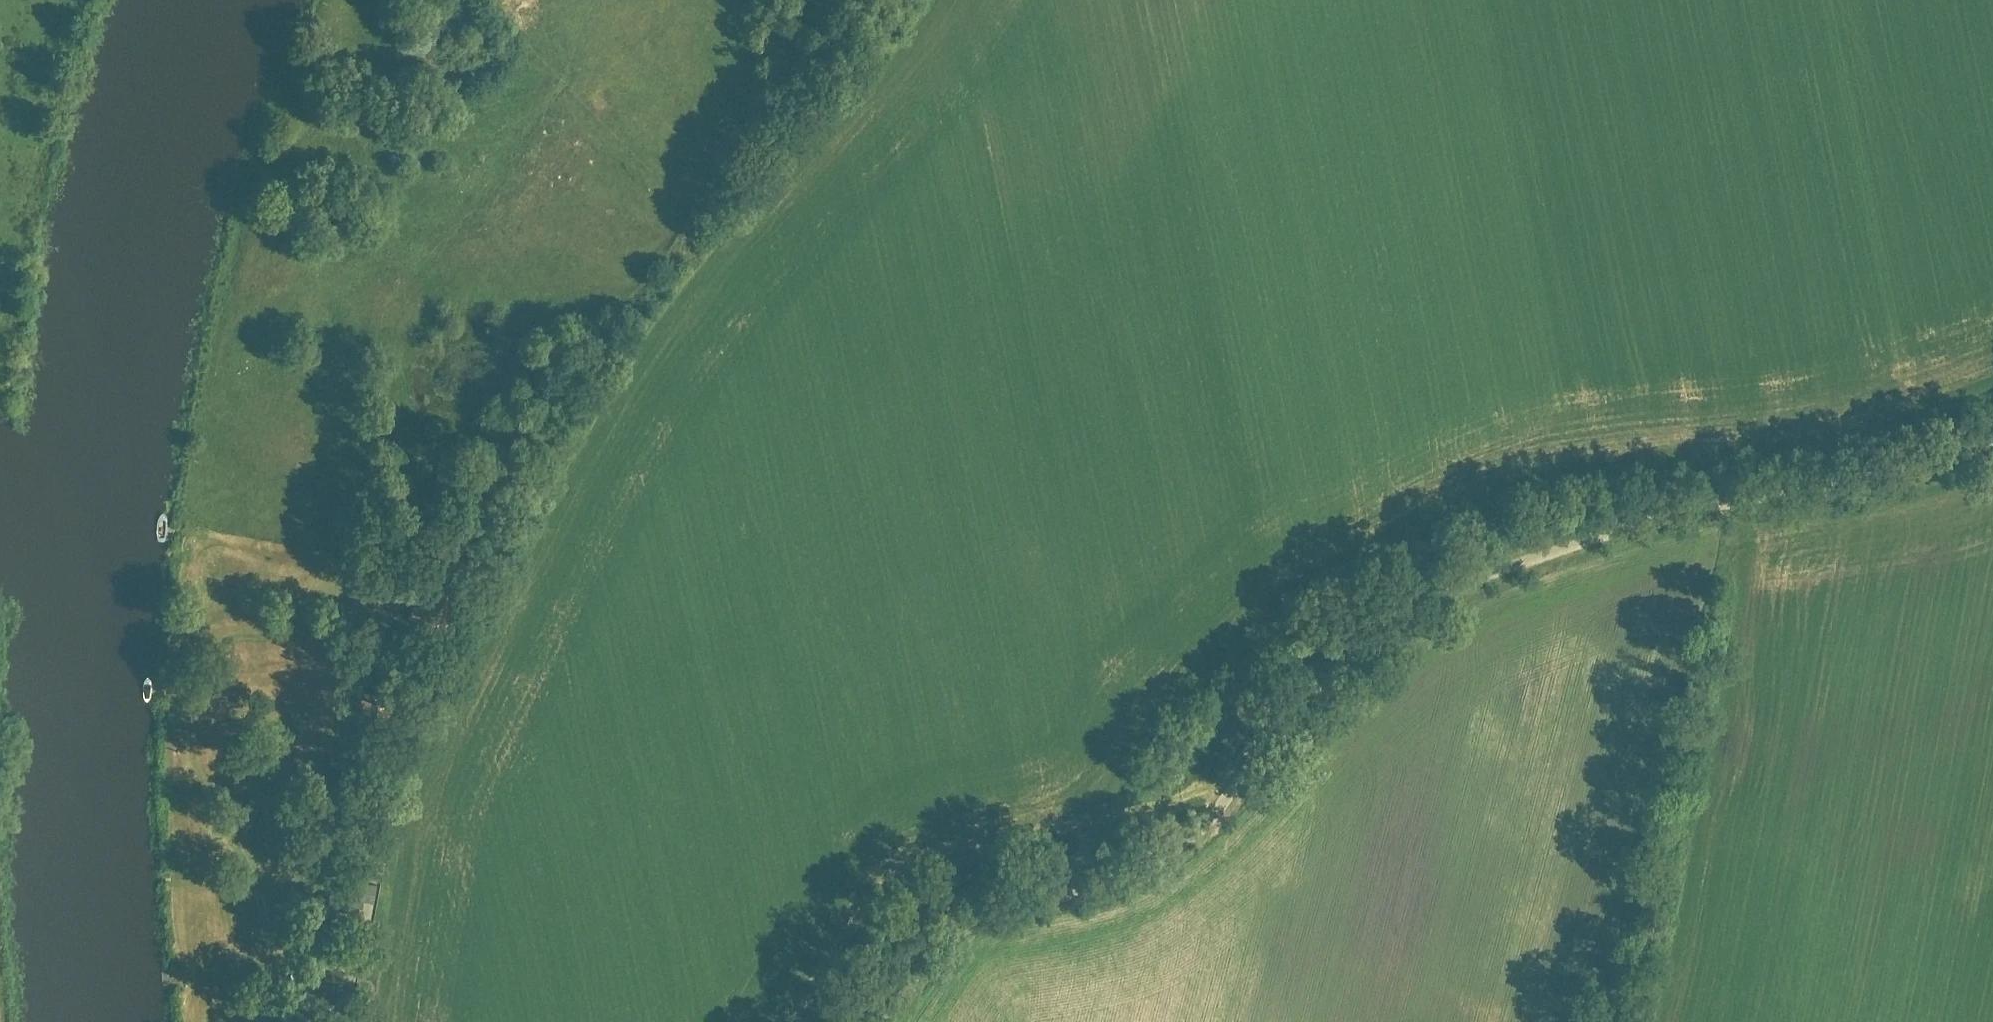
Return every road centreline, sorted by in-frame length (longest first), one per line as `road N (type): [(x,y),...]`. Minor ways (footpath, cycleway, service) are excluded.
road 1 (unclassified): [(885,1021),(960,923),(1078,892),(1172,853),(1206,824),(1312,692),(1445,591),(1661,521),(1885,476),(1992,442)]
road 2 (track): [(185,680),(196,760),(258,899),(271,961),(272,1021)]

